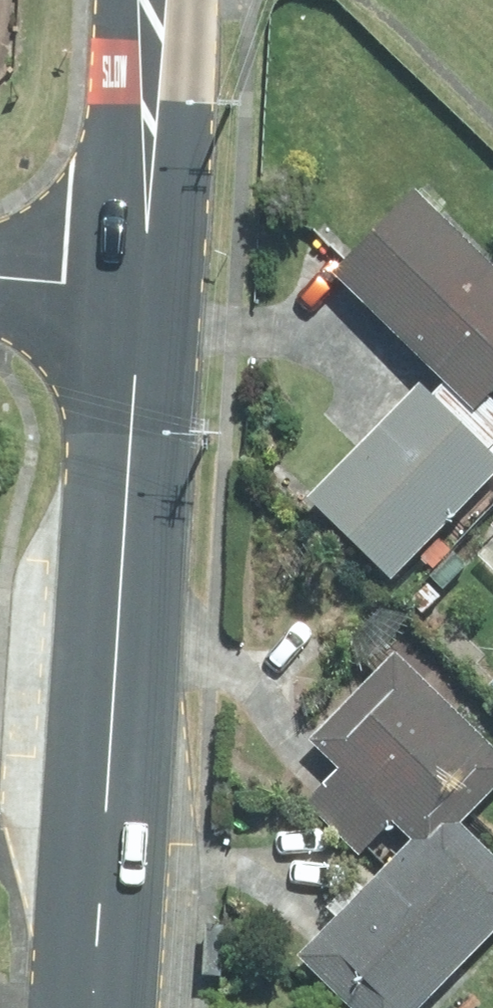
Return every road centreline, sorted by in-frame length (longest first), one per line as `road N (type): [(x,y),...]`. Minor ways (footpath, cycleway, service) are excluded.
road 1 (secondary): [(88,1007),(139,292)]
road 2 (secondary): [(139,292),(153,0)]
road 3 (residential): [(0,277),(139,292)]

